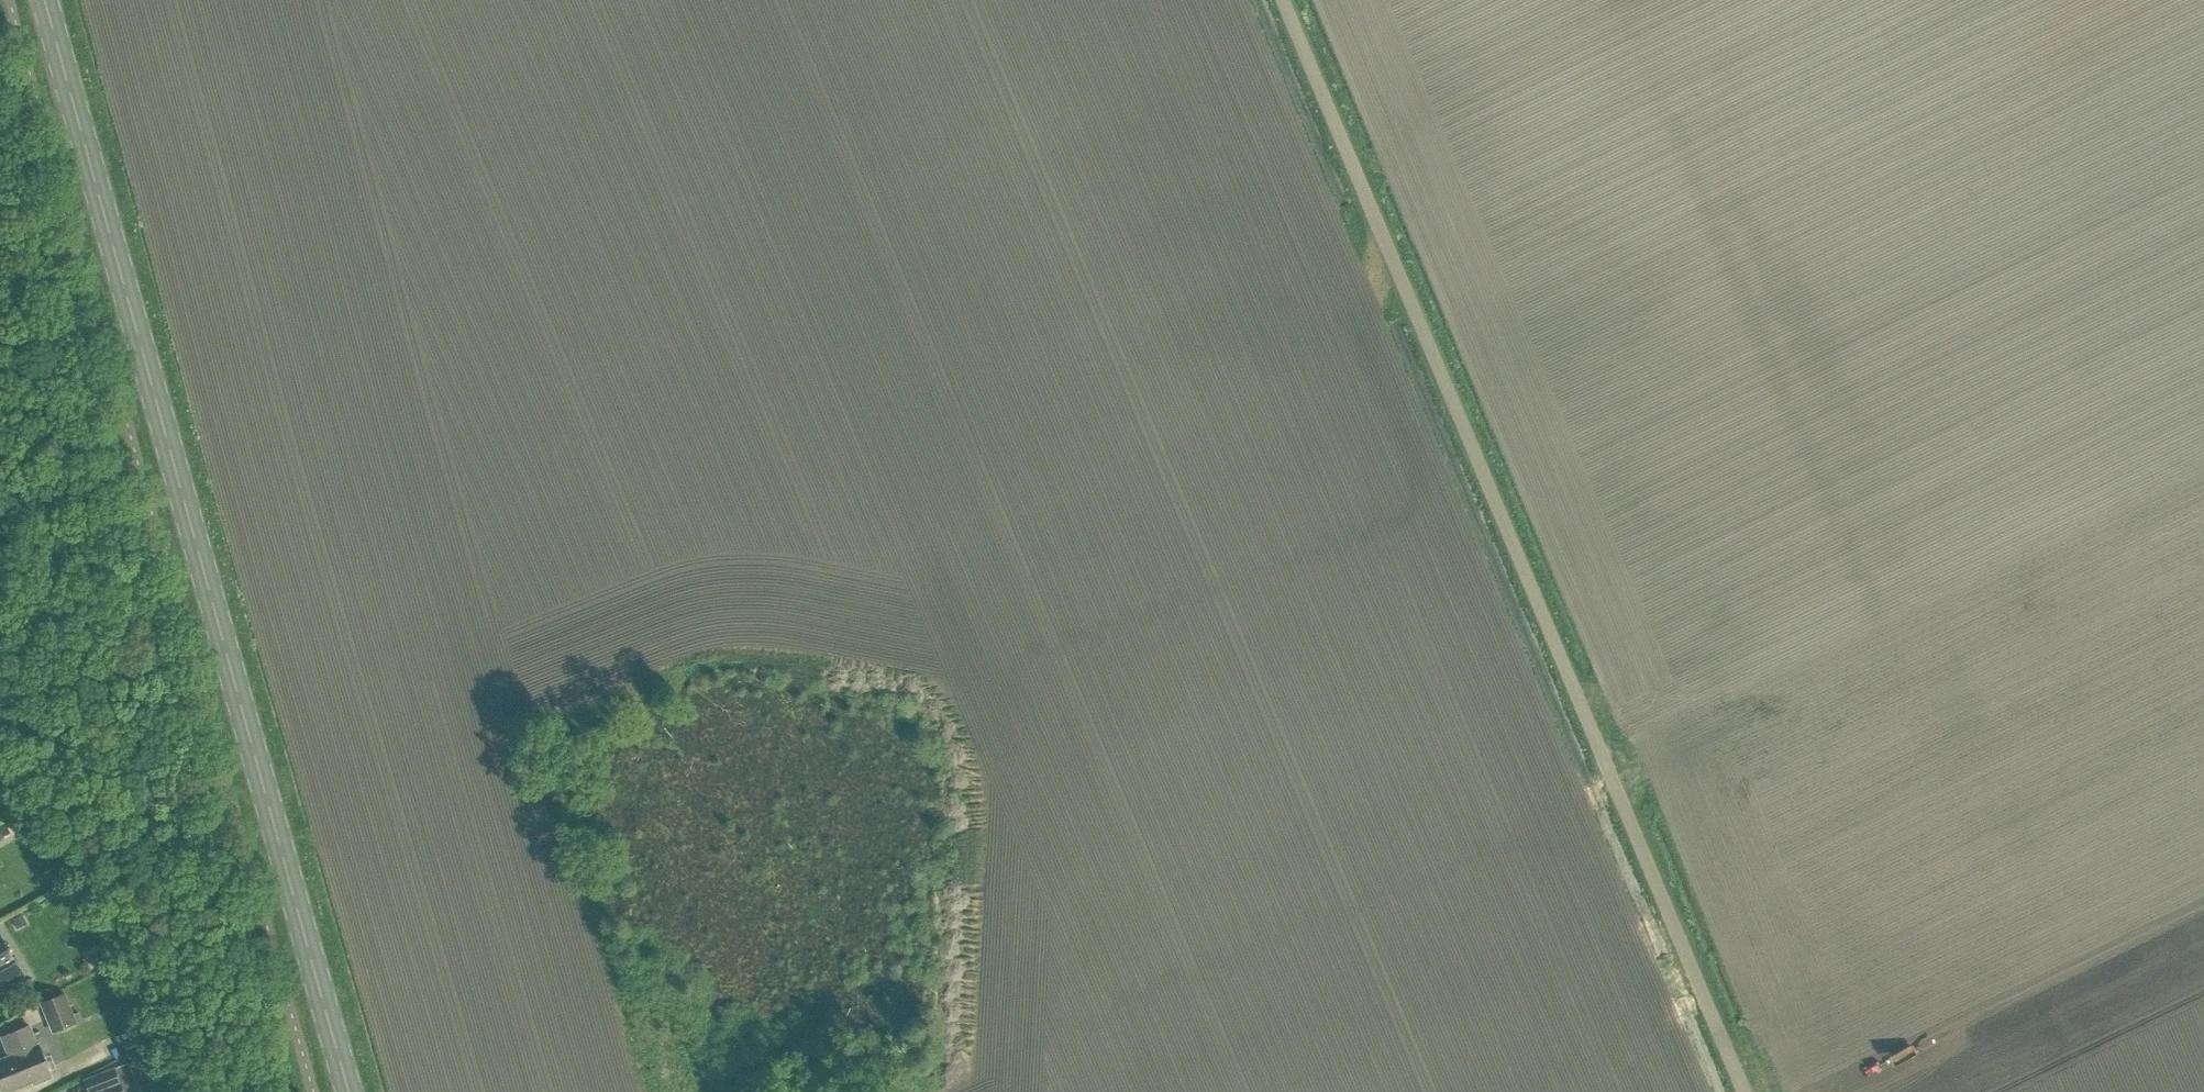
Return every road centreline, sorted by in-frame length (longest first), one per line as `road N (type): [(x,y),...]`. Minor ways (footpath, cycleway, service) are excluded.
road 1 (unclassified): [(1744,1091),(1284,0)]
road 2 (primary): [(350,1091),(47,0)]

